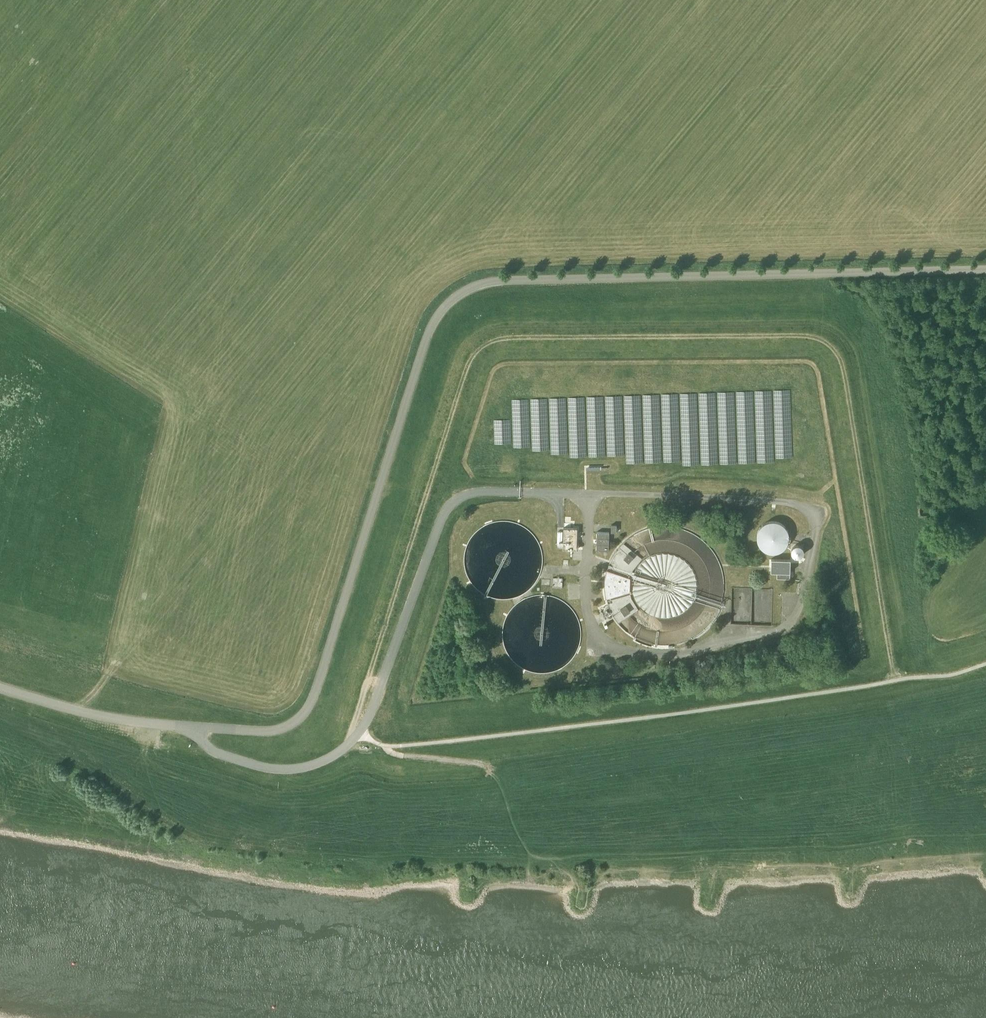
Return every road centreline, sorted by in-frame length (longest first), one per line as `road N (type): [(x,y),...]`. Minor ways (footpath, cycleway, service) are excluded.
road 1 (unclassified): [(186,725),(272,730),(306,709),(426,342),(440,311),(463,290),(501,281),(985,269)]
road 2 (track): [(359,732),(468,365),(501,339),(827,343),(841,358),(893,681)]
road 3 (unclassified): [(186,725),(213,751),(266,768),(307,767),(338,753),(368,720),(446,508),(465,495),(519,492)]
road 4 (unclassified): [(0,688),(84,712),(186,725)]

